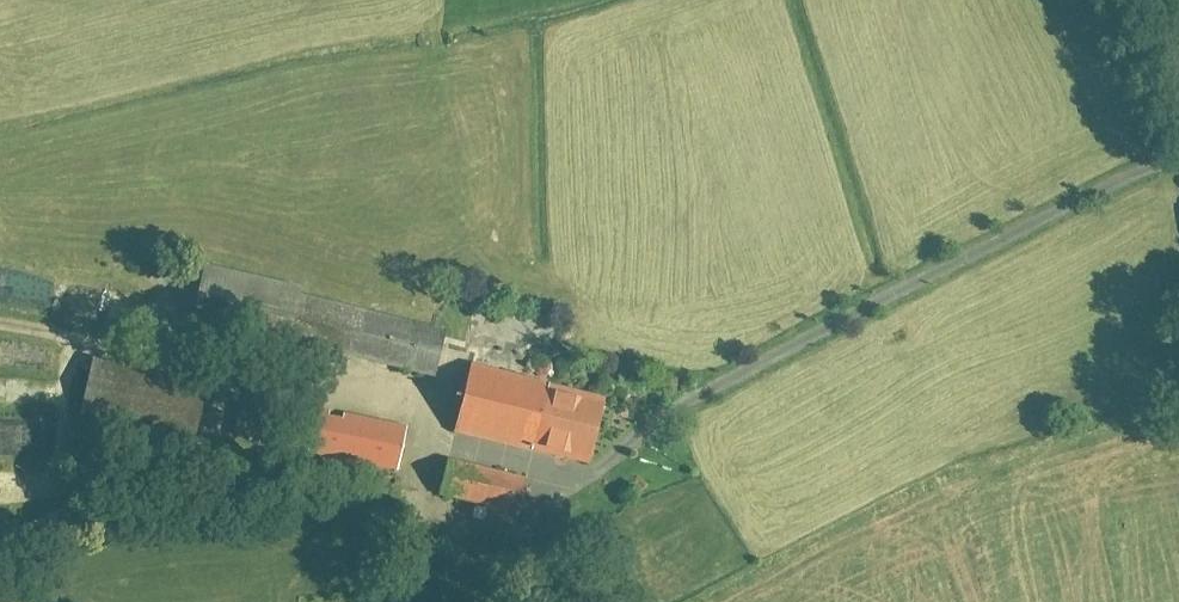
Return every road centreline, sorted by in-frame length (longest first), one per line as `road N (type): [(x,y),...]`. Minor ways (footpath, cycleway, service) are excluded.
road 1 (residential): [(1178,156),(1071,202),(657,419),(617,443),(576,495)]

